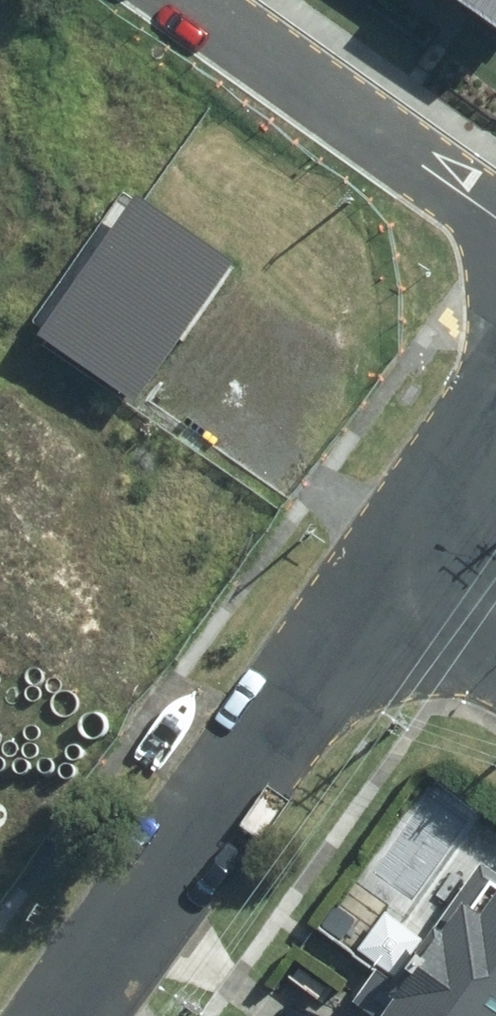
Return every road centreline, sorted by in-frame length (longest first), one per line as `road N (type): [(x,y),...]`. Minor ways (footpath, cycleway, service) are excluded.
road 1 (residential): [(63,1015),(390,557)]
road 2 (residential): [(495,217),(192,0)]
road 3 (tertiary): [(390,557),(495,411)]
road 4 (tertiary): [(390,557),(495,634)]

